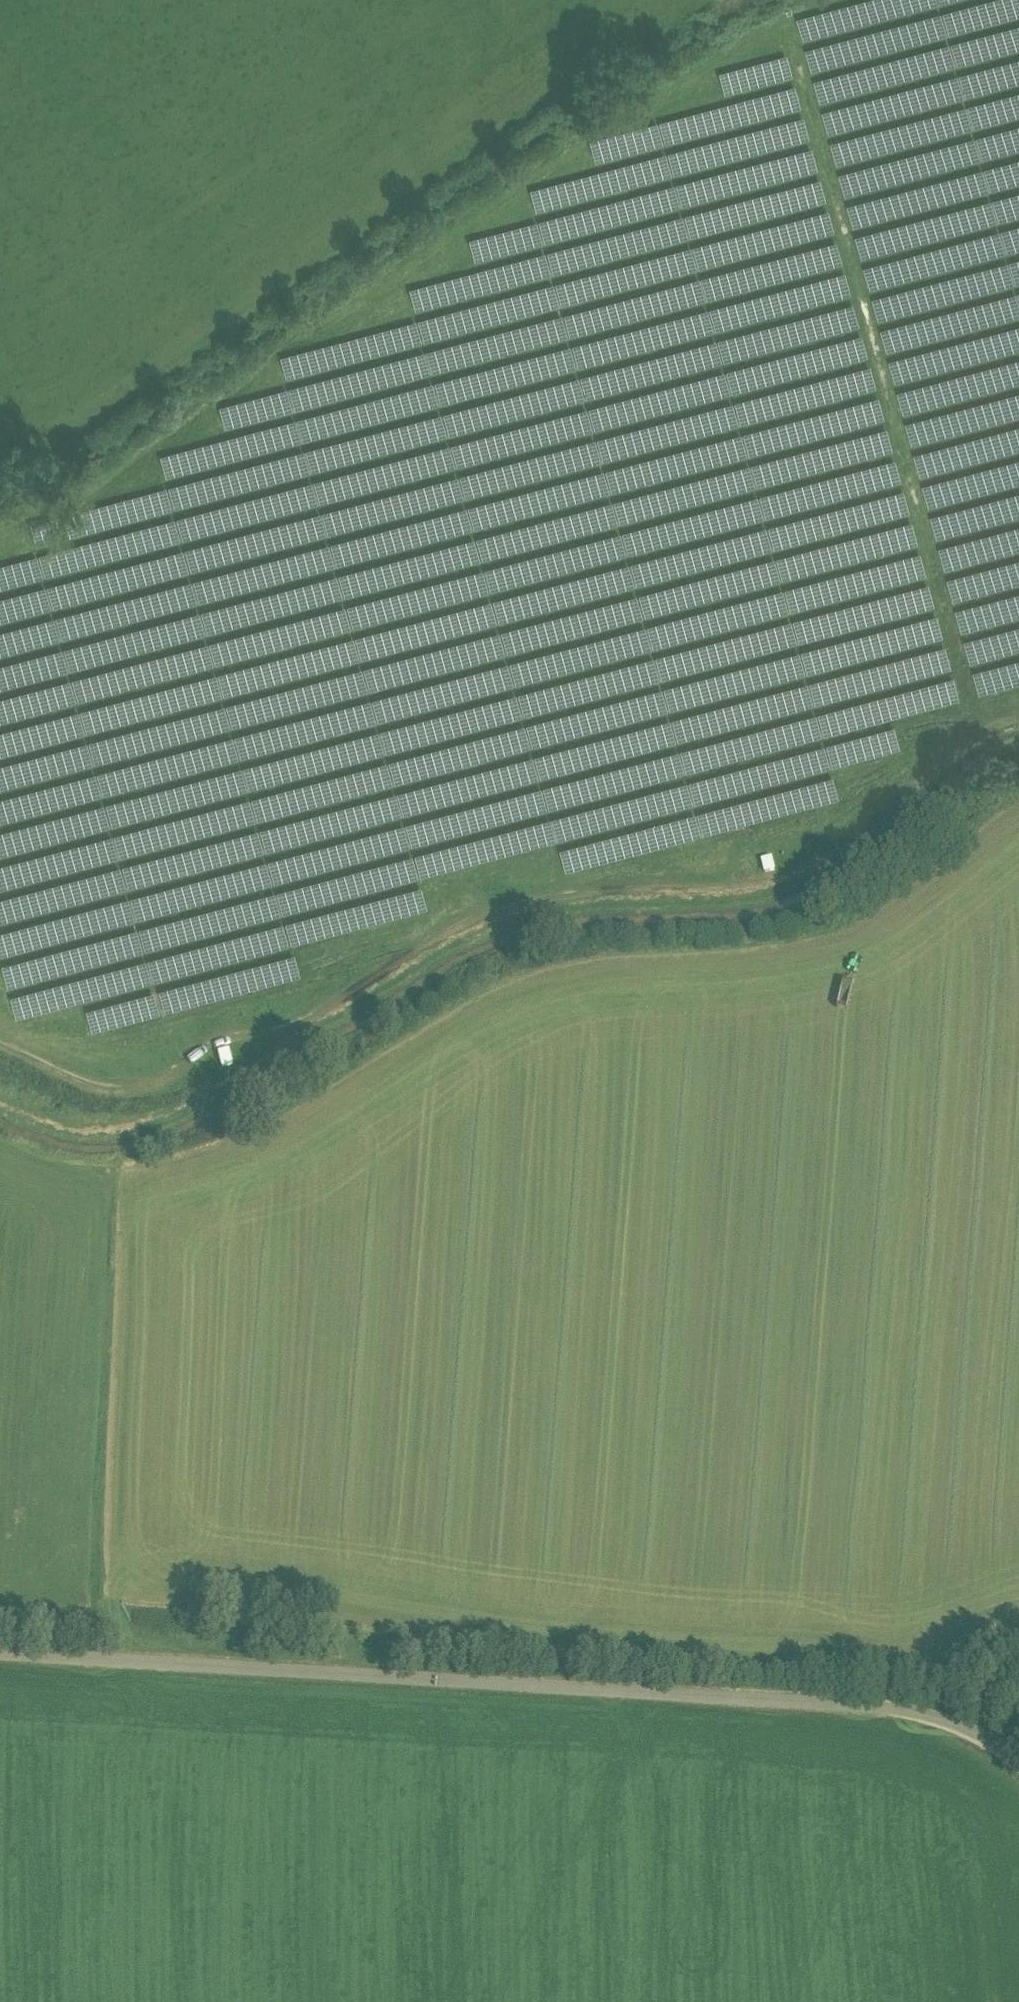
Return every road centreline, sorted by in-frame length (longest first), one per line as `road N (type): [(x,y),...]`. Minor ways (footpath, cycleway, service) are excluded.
road 1 (unclassified): [(1018,1763),(967,1731),(883,1709),(0,1654)]

